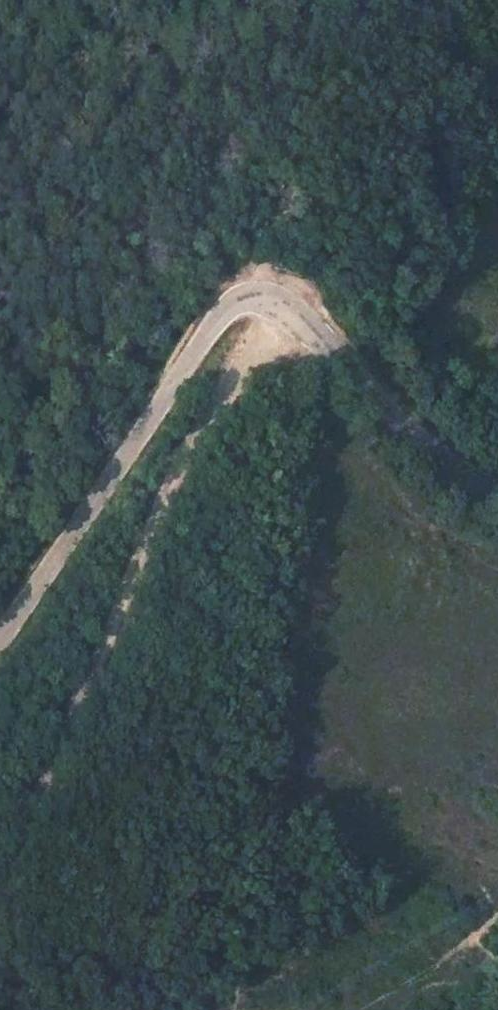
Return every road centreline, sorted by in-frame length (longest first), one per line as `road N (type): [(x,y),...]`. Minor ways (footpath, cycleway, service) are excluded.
road 1 (tertiary): [(497,493),(420,444),(283,303),(245,293),(208,325),(0,626)]
road 2 (track): [(251,343),(189,444),(0,905)]
road 3 (track): [(245,293),(356,0)]

